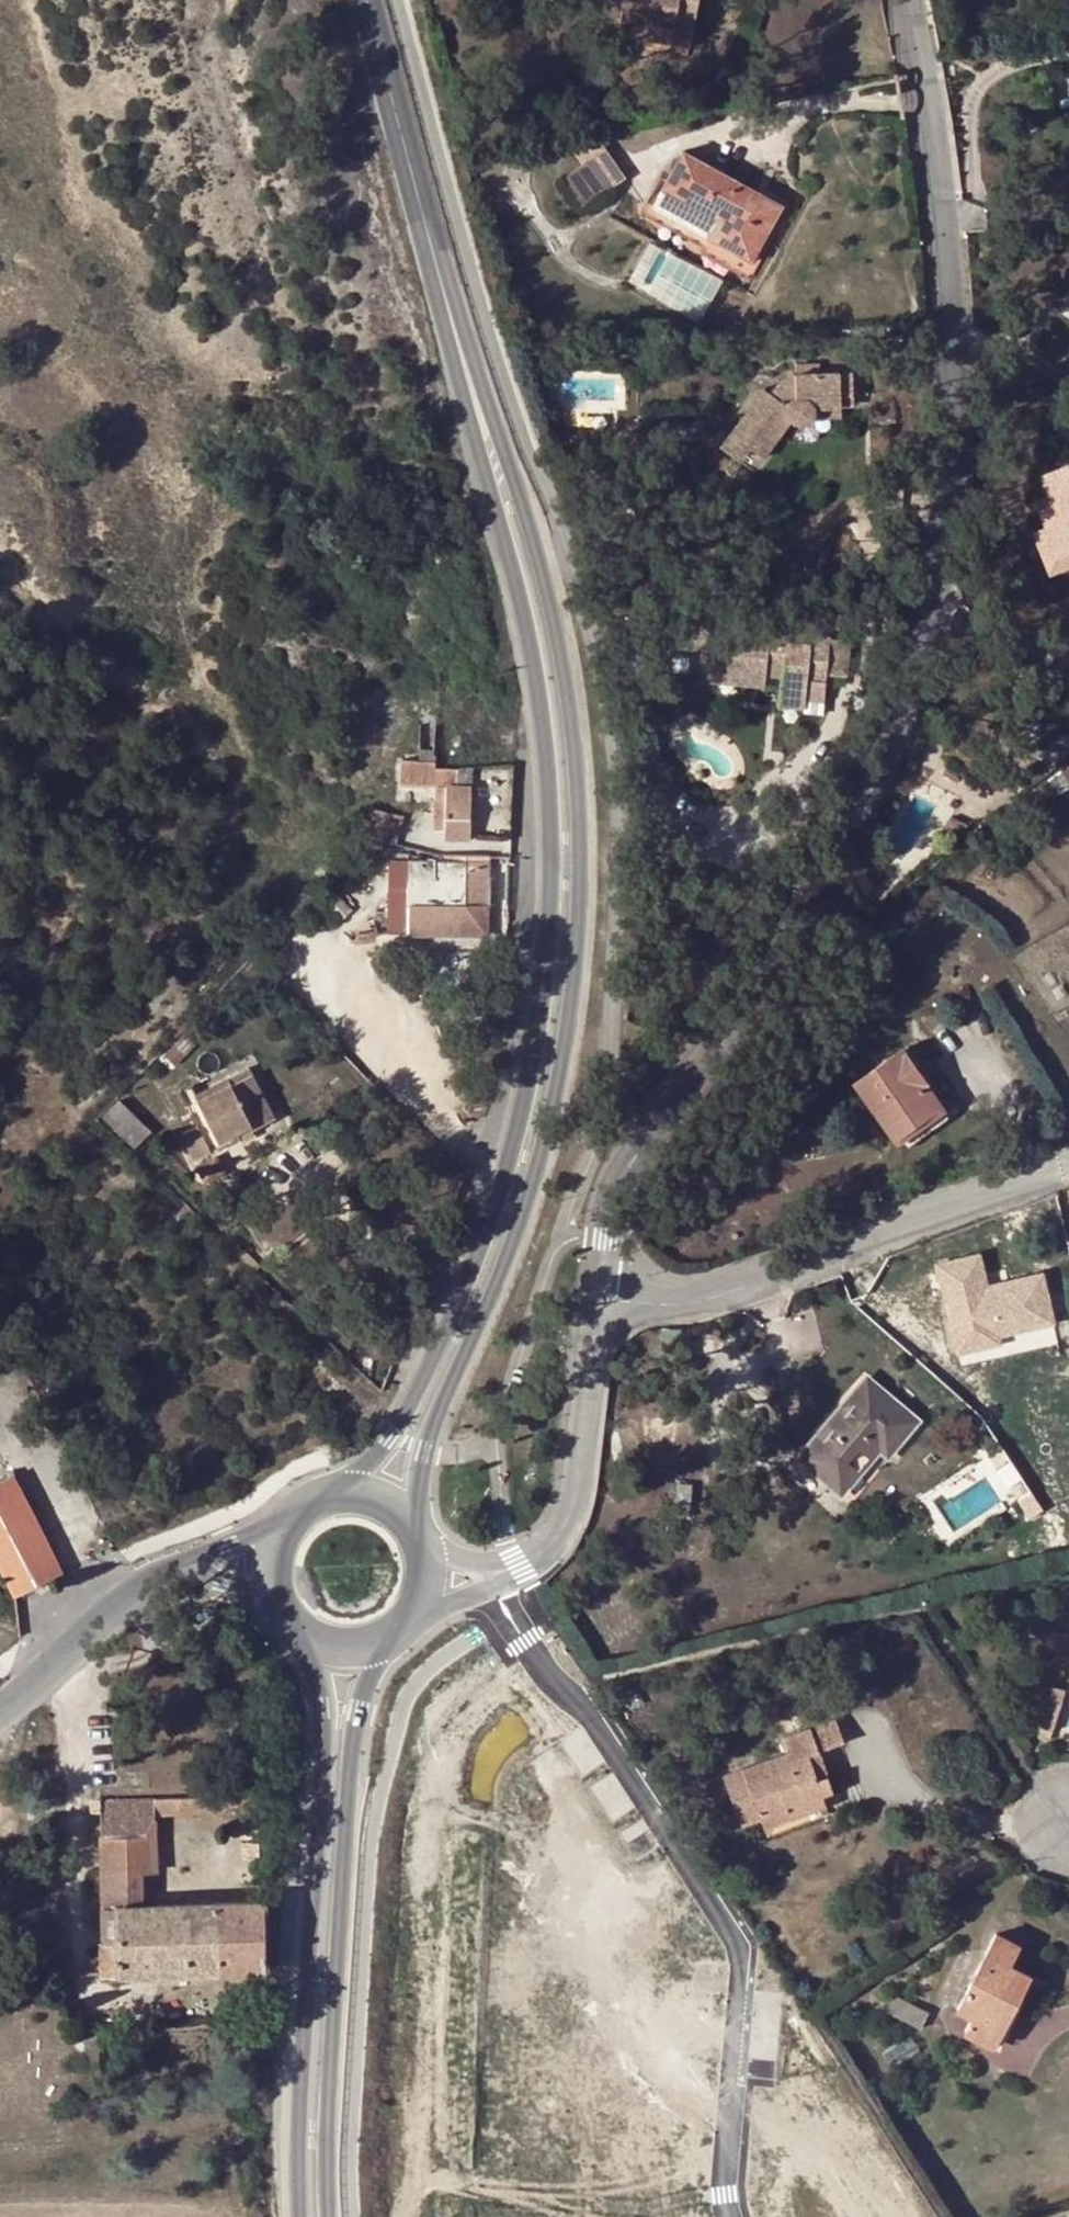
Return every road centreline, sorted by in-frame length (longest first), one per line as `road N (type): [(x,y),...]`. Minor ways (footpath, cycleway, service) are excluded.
road 1 (residential): [(905,0),(946,261),(958,428),(956,556),(927,669),(857,829),(754,945),(624,1155),(598,1300)]
road 2 (secondary): [(412,1530),(425,1460),(561,1091),(582,919),(569,691),(551,610),(439,282)]
road 3 (secondary): [(439,282),(537,690),(549,787),(543,1001),(519,1123),(452,1315),(392,1435),(353,1471),(355,1494)]
road 4 (residential): [(492,1581),(524,1641),(591,1715),(739,1951),(724,2193),(732,2216)]
road 5 (secondary): [(330,2216),(350,1791),(367,1672),(391,1630)]
road 6 (secondary): [(320,1634),(323,1778),(302,2073),(300,2216)]
road 7 (residential): [(1068,1166),(742,1288),(686,1304),(598,1300)]
road 8 (secondary): [(363,0),(439,282)]
road 9 (residential): [(598,1300),(575,1496),(559,1535),(518,1565)]
road 10 (unclassified): [(183,1562),(134,1593),(0,1706)]
road 11 (unclassified): [(183,1562),(258,1587),(301,1621)]

